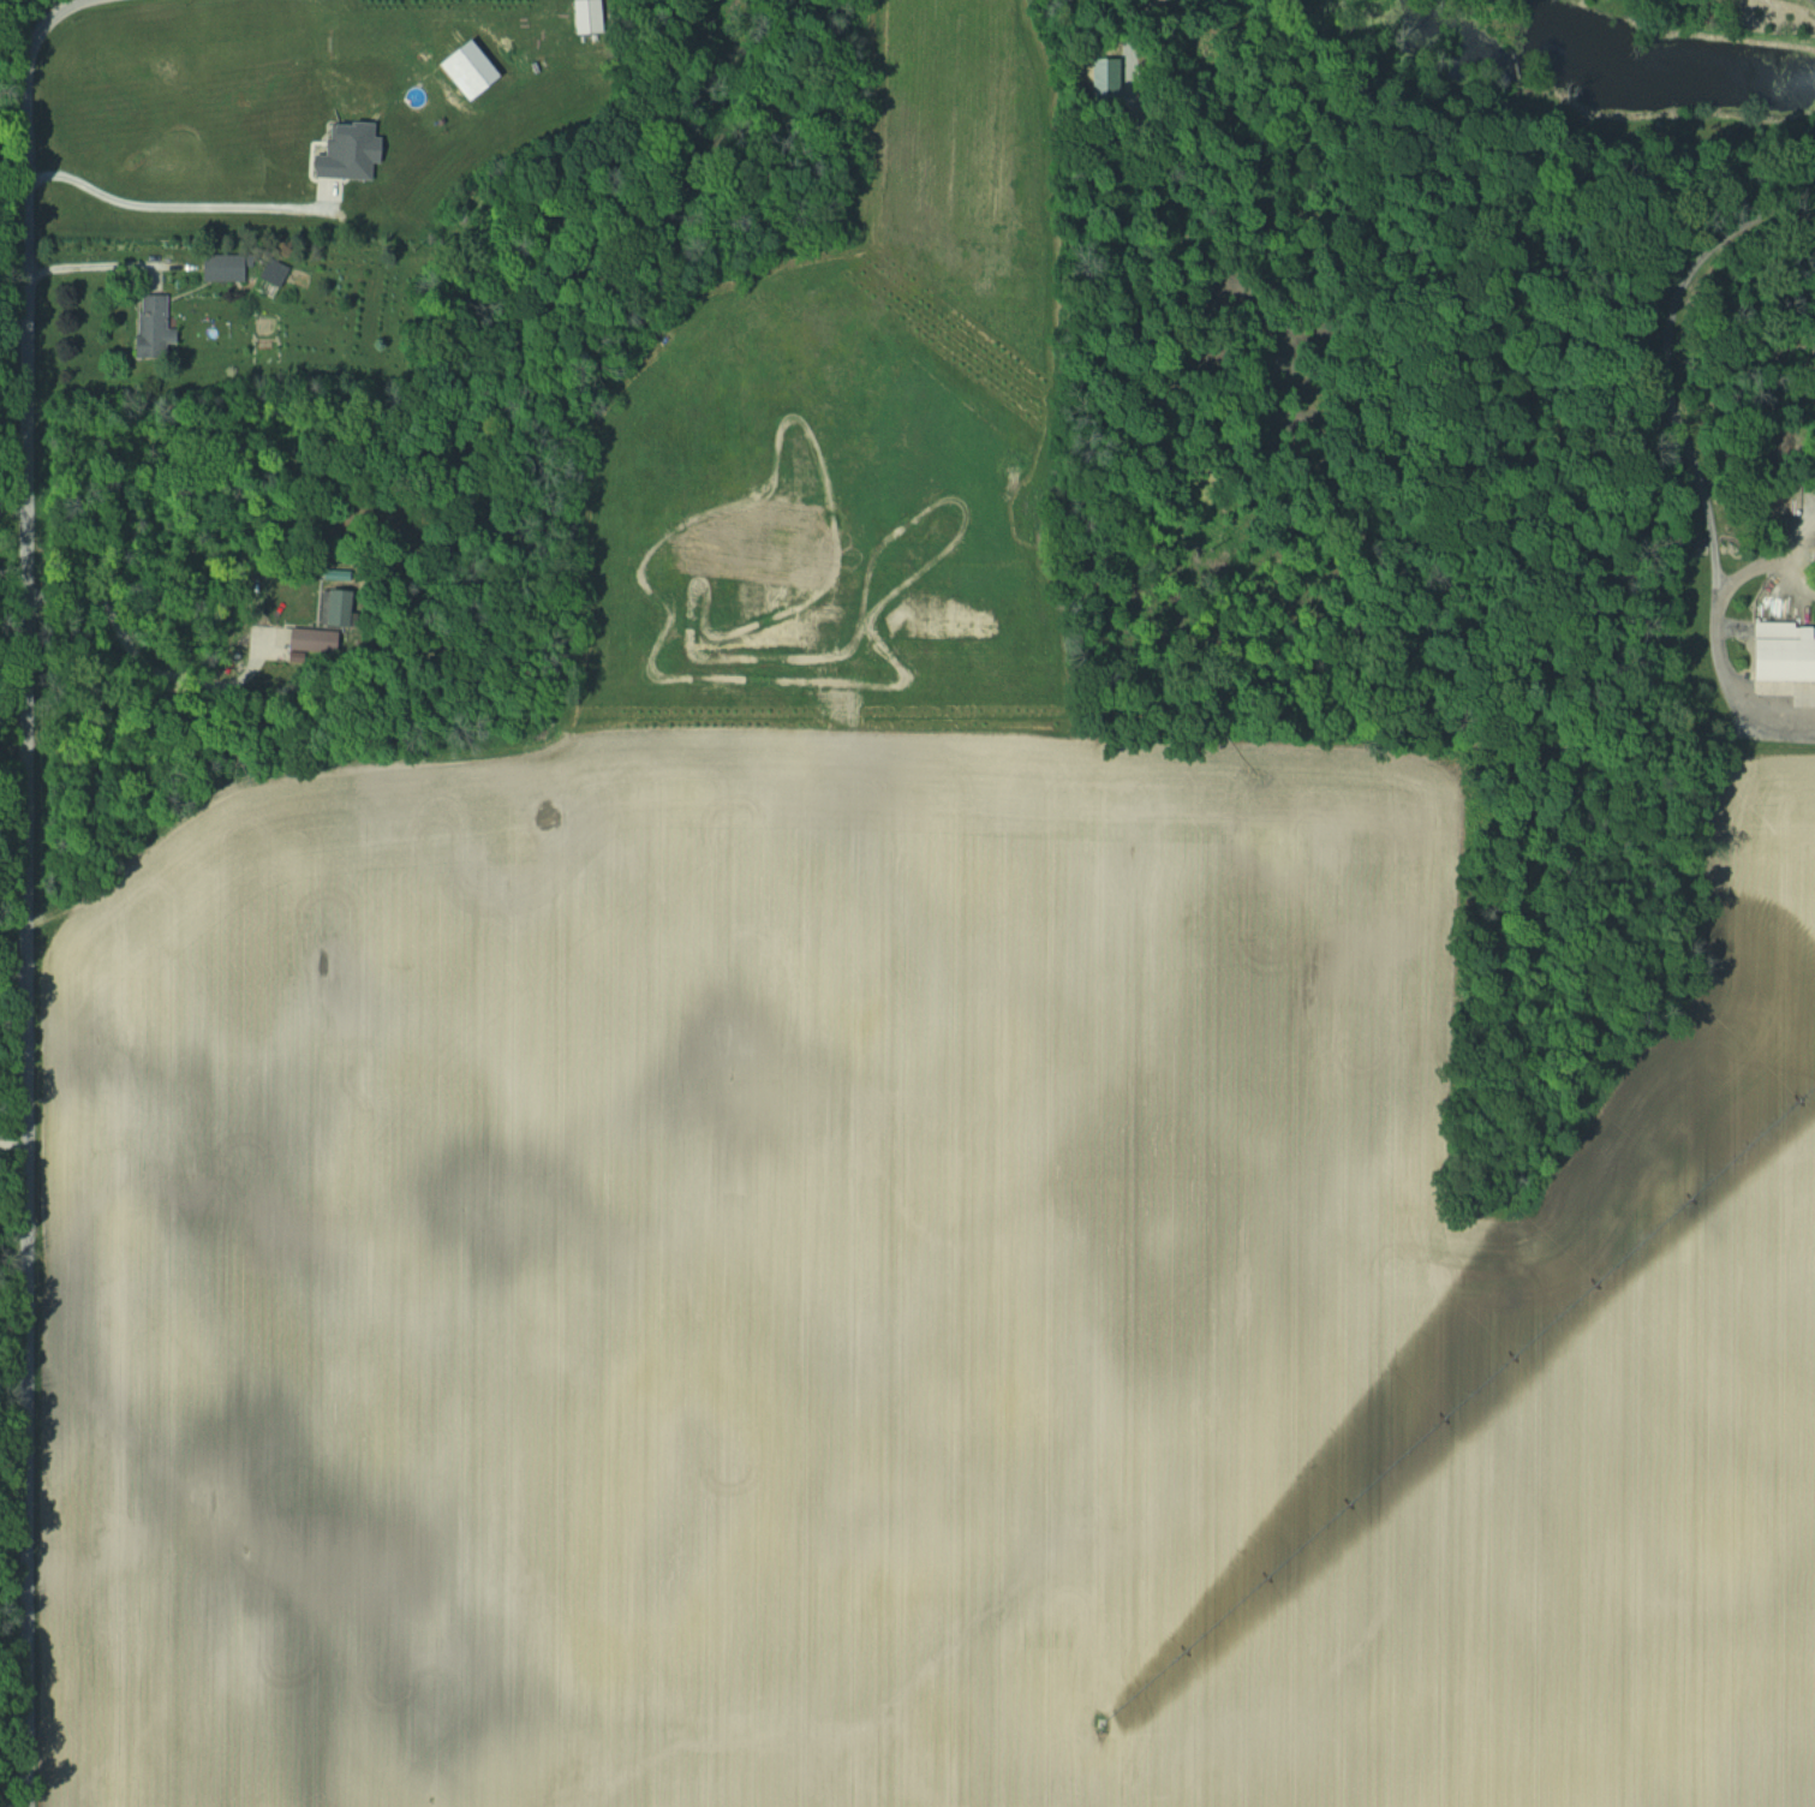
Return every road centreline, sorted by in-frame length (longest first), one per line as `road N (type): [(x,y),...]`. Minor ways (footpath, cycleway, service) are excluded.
road 1 (residential): [(28,1806),(26,100),(41,34),(85,0)]

